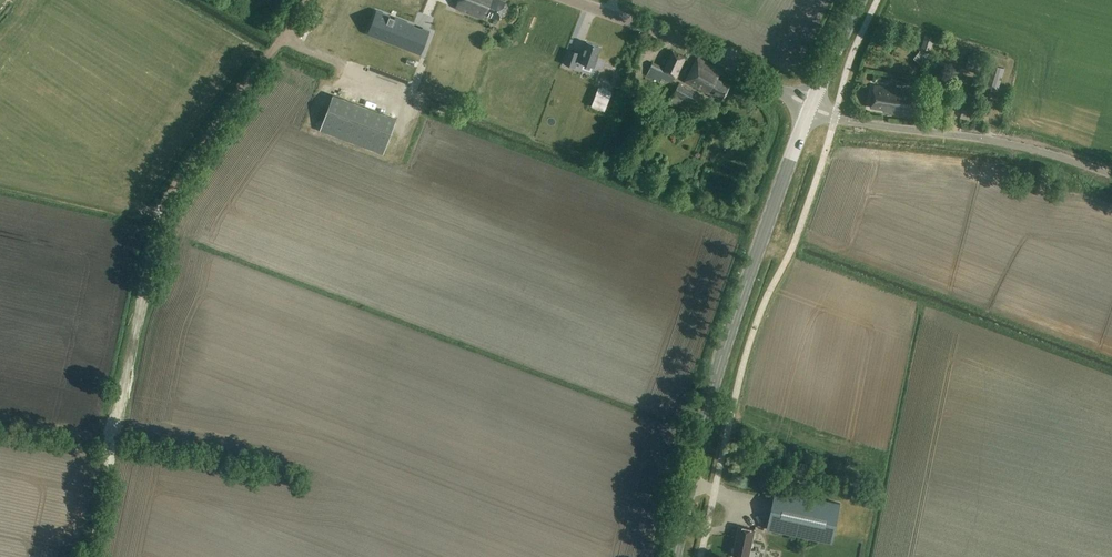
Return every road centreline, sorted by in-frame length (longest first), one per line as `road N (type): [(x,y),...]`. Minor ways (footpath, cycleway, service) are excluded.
road 1 (track): [(305,0),(166,202),(96,525)]
road 2 (primary): [(674,556),(716,374),(809,110)]
road 3 (unclassified): [(1111,174),(992,140),(864,125),(809,110)]
road 4 (unclassified): [(809,110),(703,49),(569,0)]
road 5 (primary): [(809,110),(861,0)]

